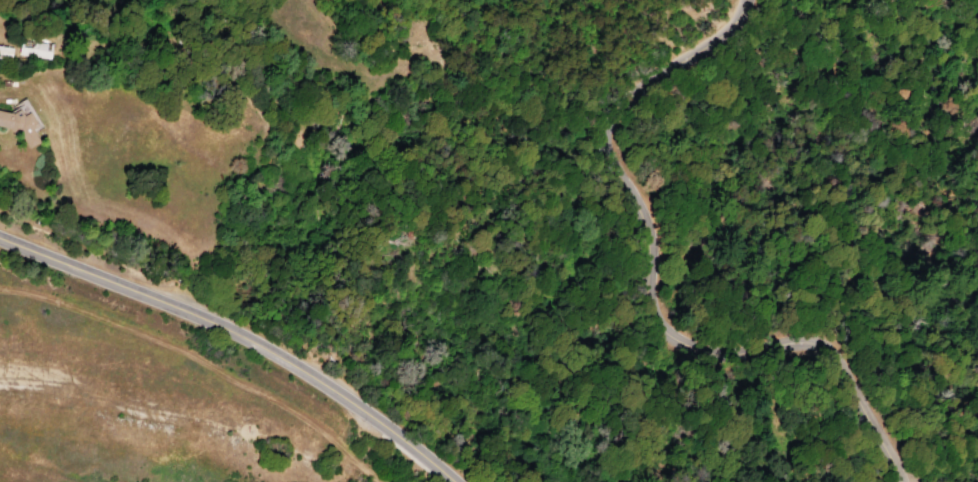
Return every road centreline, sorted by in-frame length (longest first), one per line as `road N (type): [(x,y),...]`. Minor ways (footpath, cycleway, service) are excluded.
road 1 (tertiary): [(749,0),(734,36),(646,92),(605,137),(650,239),(659,328),(706,355),(793,340),(821,347),(840,360),(870,407),(902,481)]
road 2 (secondary): [(0,239),(252,344),(394,435),(451,481)]

